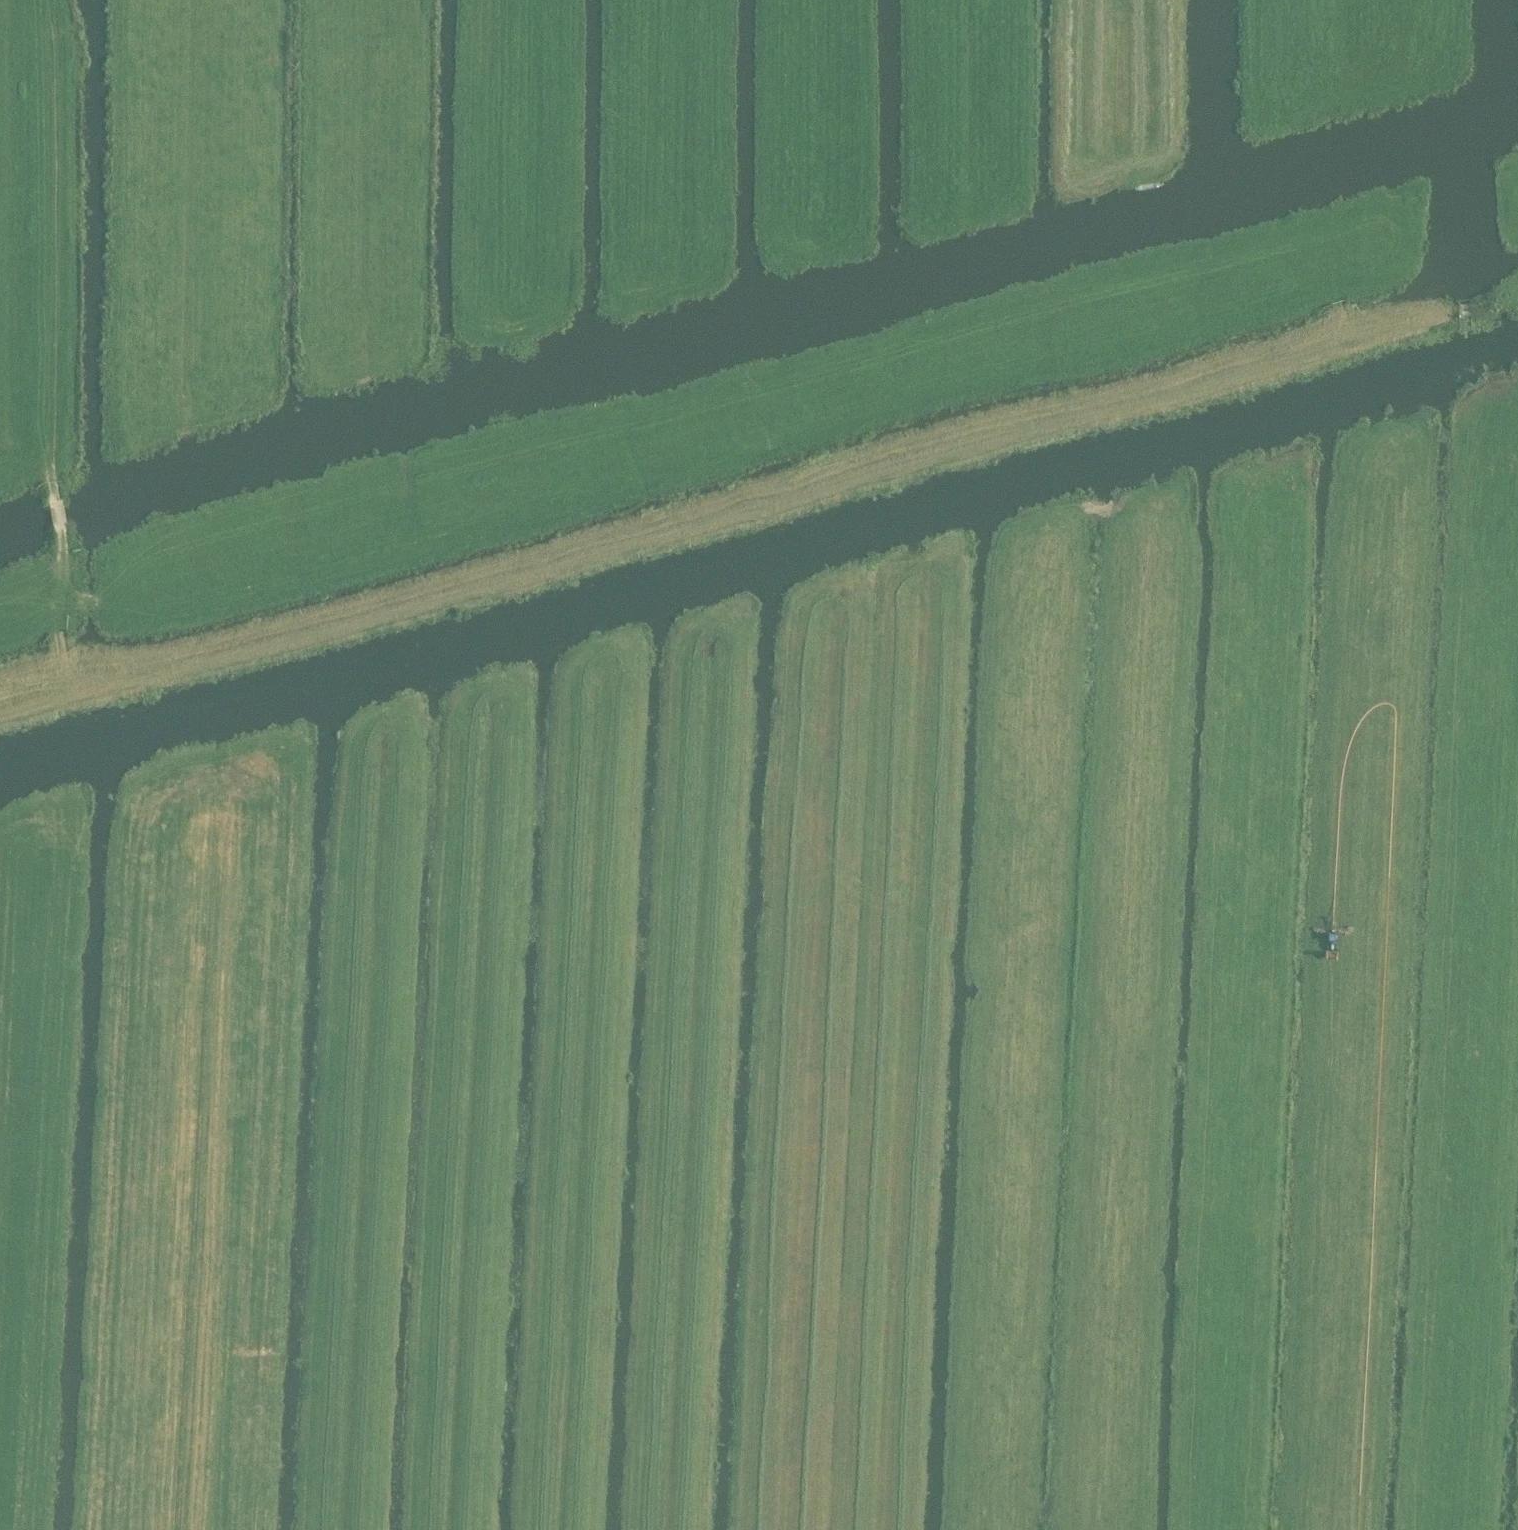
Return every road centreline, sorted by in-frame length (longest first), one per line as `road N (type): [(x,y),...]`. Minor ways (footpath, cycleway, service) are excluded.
road 1 (track): [(0,711),(1517,298)]

